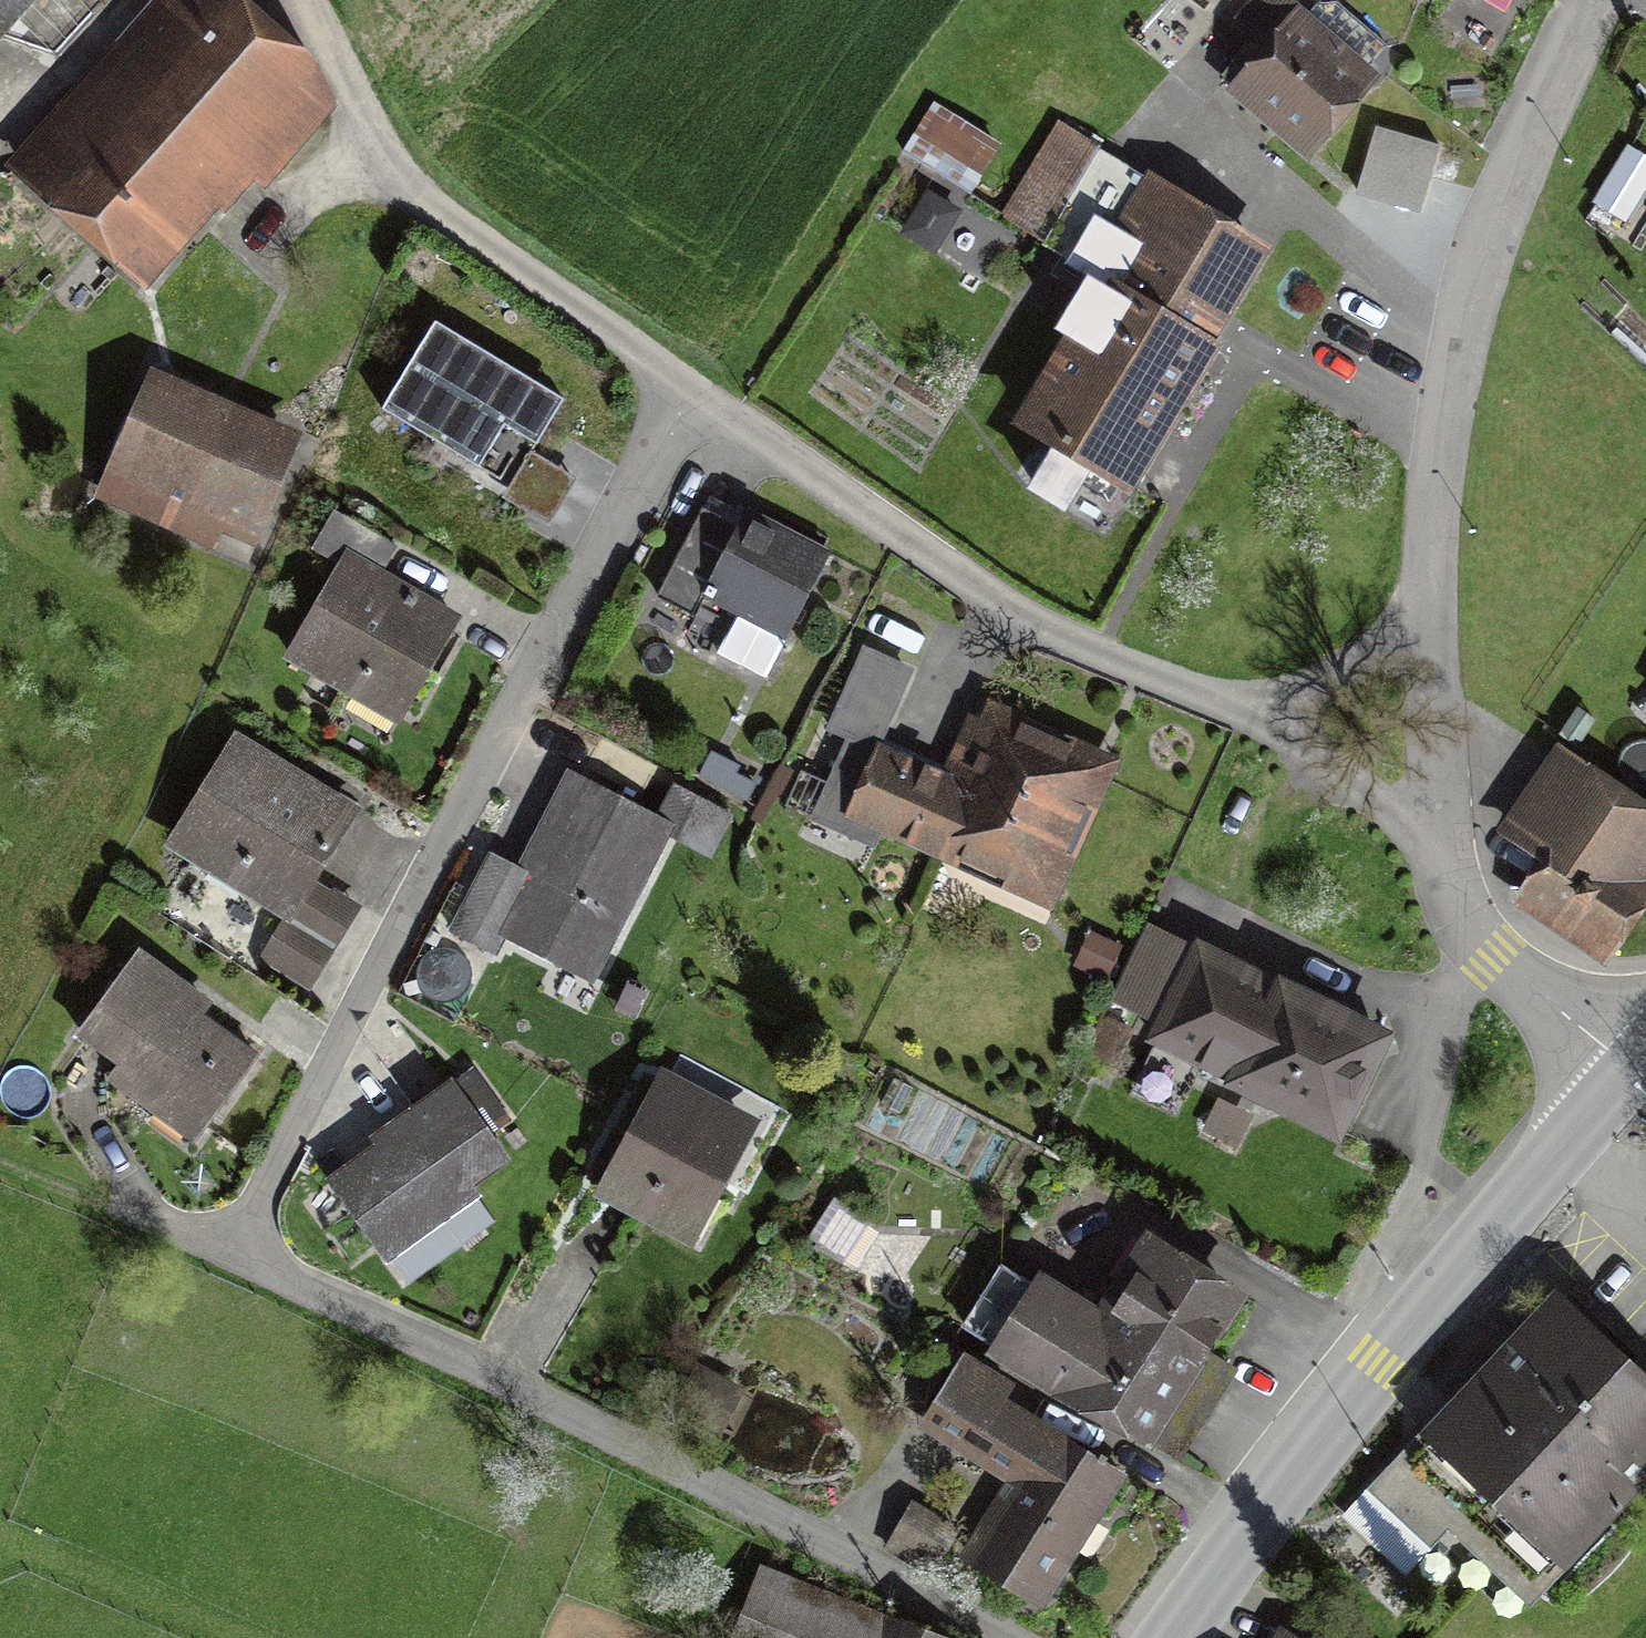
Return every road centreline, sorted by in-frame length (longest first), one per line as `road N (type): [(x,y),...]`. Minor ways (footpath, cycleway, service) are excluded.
road 1 (residential): [(1009,1637),(226,1259),(690,388)]
road 2 (tertiary): [(1628,1070),(1379,1366),(1170,1637)]
road 3 (residential): [(1227,702),(1123,664),(1005,606),(690,388)]
road 4 (residential): [(1432,571),(1454,358),(1472,280),(1493,218),(1597,0)]
road 5 (residential): [(690,388),(371,145)]
road 6 (residential): [(1628,1070),(1477,936),(1451,877),(1431,778)]
road 7 (residential): [(1432,571),(1379,662),(1310,696),(1227,702)]
road 8 (track): [(226,1259),(0,1167)]
road 9 (residential): [(1431,778),(1227,702)]
road 10 (residential): [(1431,778),(1432,571)]
road 11 (track): [(304,0),(371,145)]

